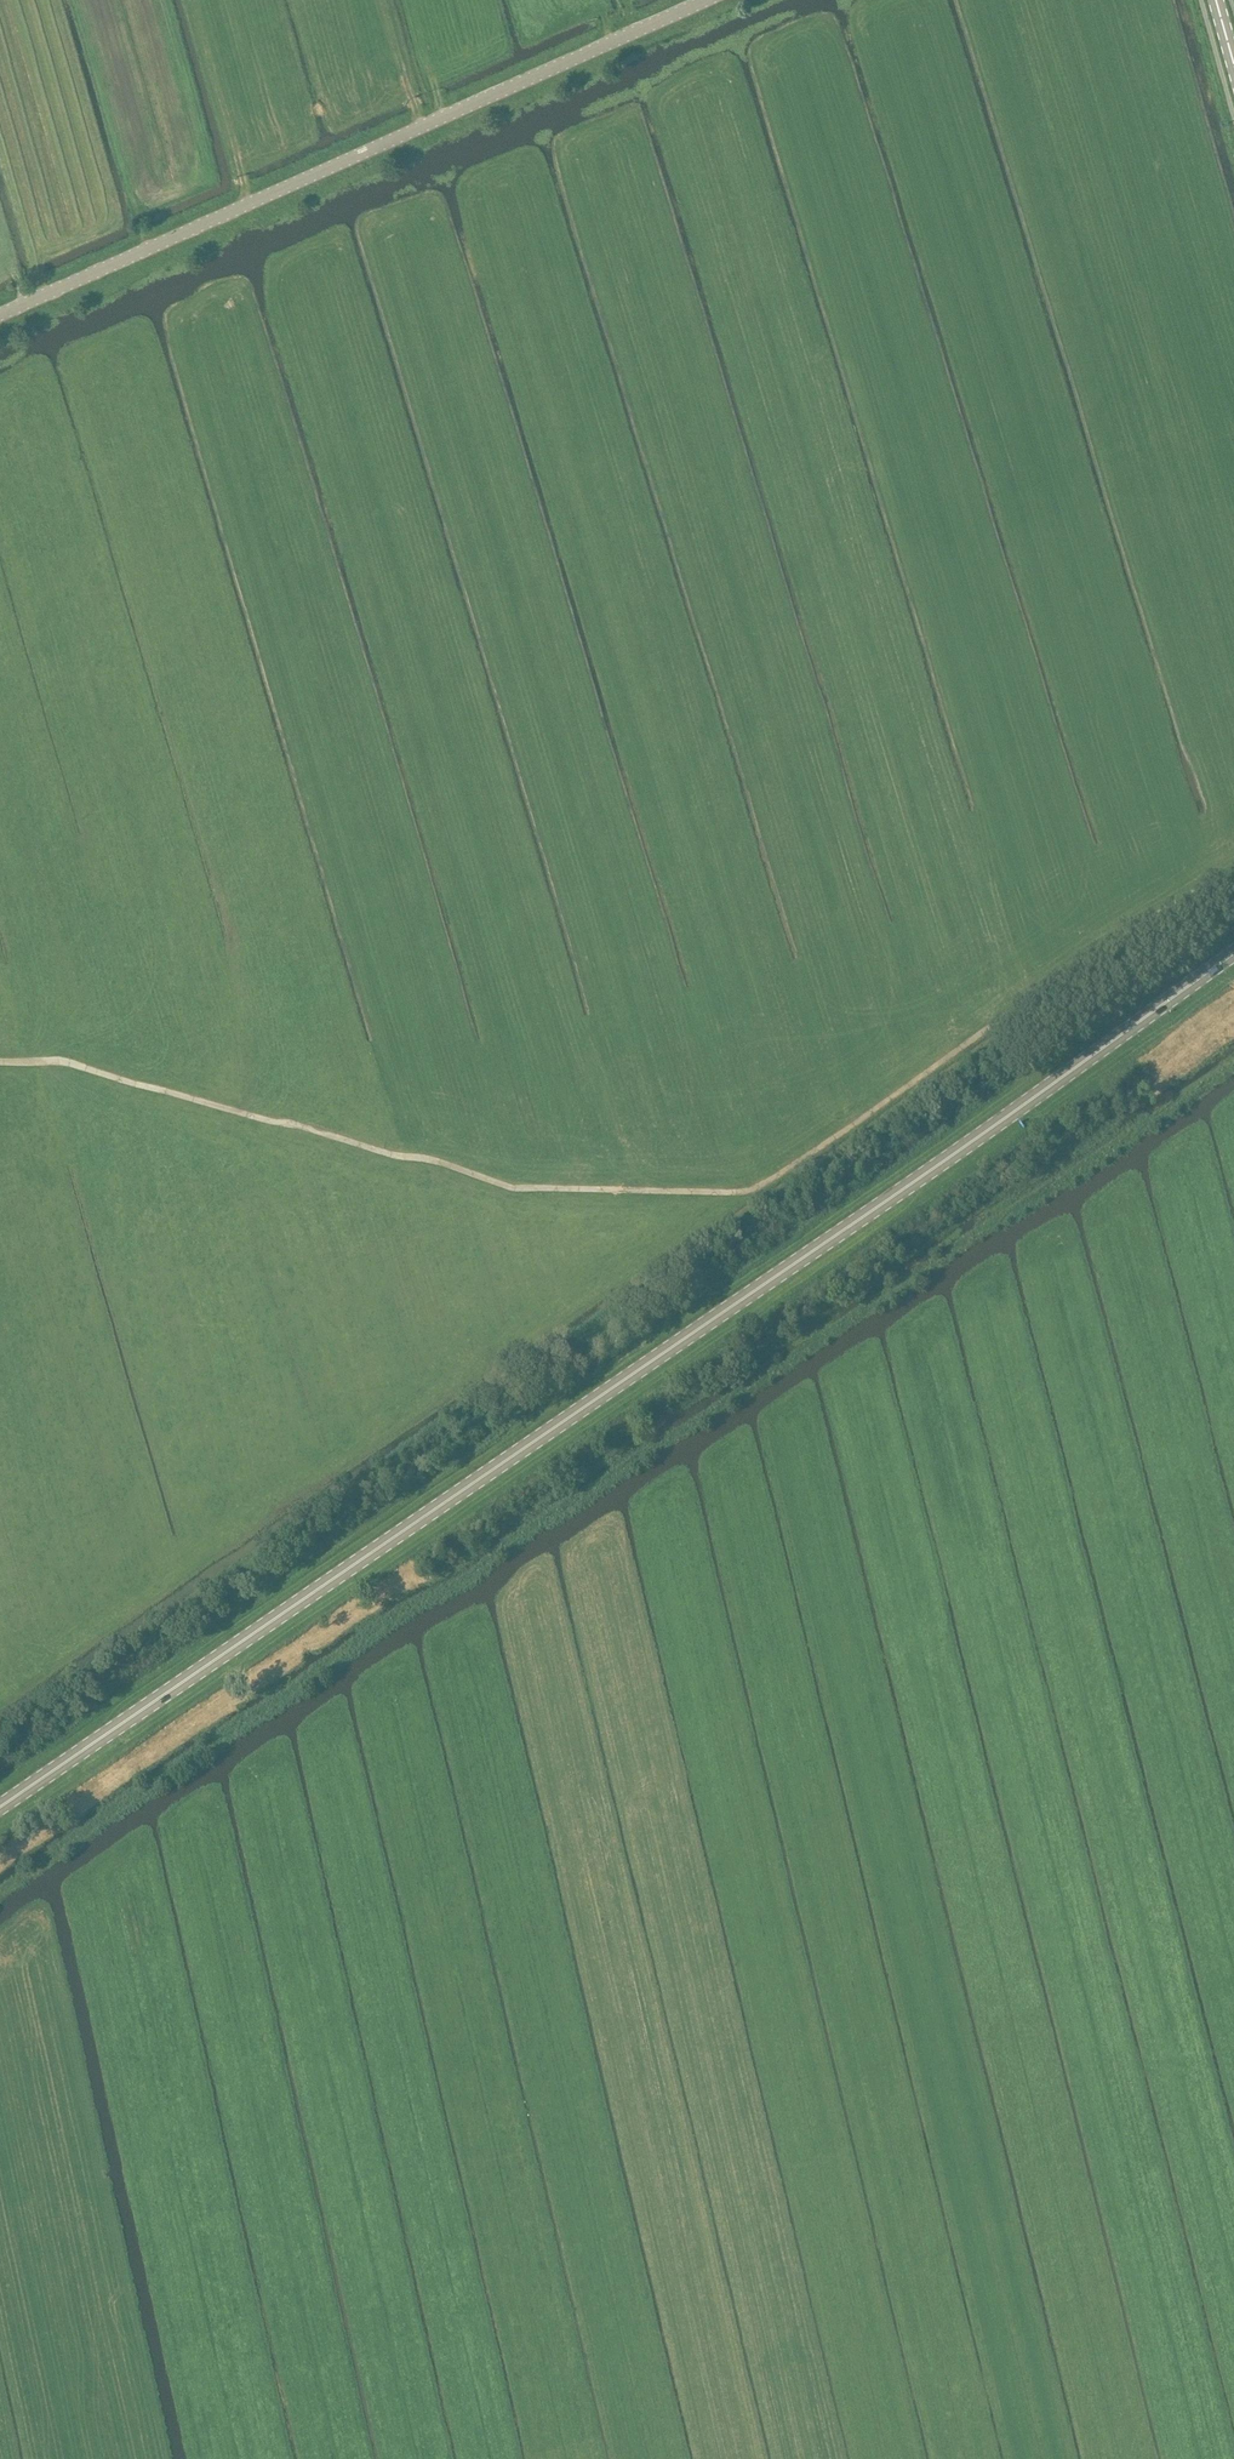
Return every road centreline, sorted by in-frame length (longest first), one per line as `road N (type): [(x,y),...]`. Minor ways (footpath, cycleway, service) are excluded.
road 1 (primary): [(0,1807),(1233,954)]
road 2 (track): [(0,1895),(421,1603),(1233,1066)]
road 3 (track): [(1221,874),(754,1191),(515,1188),(62,1061),(0,1060)]
road 4 (unclassified): [(0,316),(711,0)]

